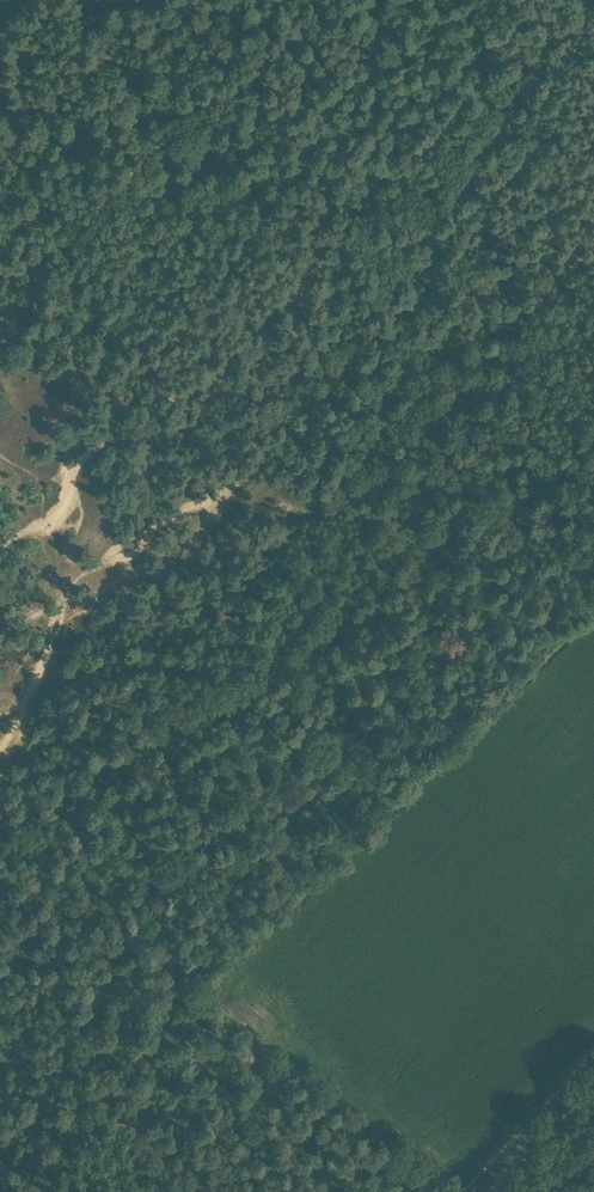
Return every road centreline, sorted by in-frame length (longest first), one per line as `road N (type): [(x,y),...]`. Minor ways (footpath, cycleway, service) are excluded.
road 1 (secondary): [(494,1191),(593,1085)]

